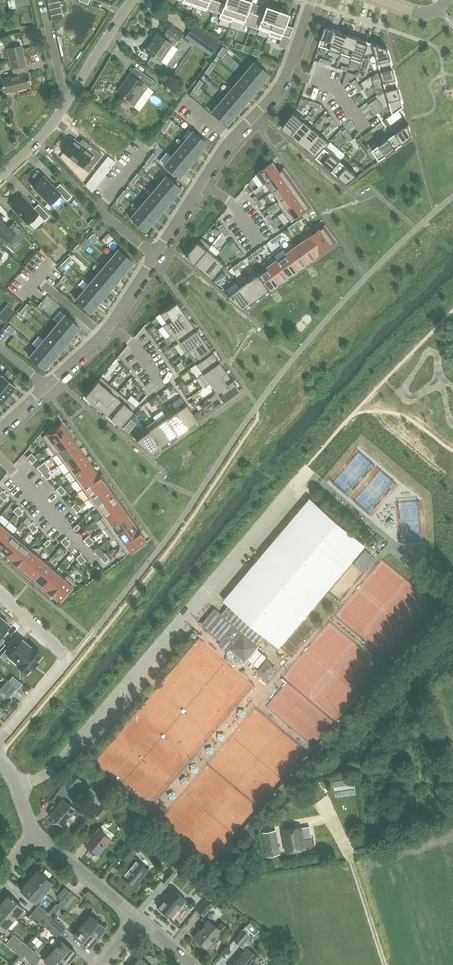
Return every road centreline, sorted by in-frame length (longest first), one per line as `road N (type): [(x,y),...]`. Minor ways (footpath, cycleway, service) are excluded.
road 1 (residential): [(16,787),(58,763),(307,466)]
road 2 (residential): [(156,254),(231,138),(282,81),(313,0)]
road 3 (residential): [(0,740),(68,659),(0,594)]
road 4 (residential): [(47,385),(109,325),(156,254)]
road 5 (residential): [(136,918),(33,834)]
road 6 (track): [(386,964),(346,840)]
road 7 (residential): [(66,103),(132,0)]

